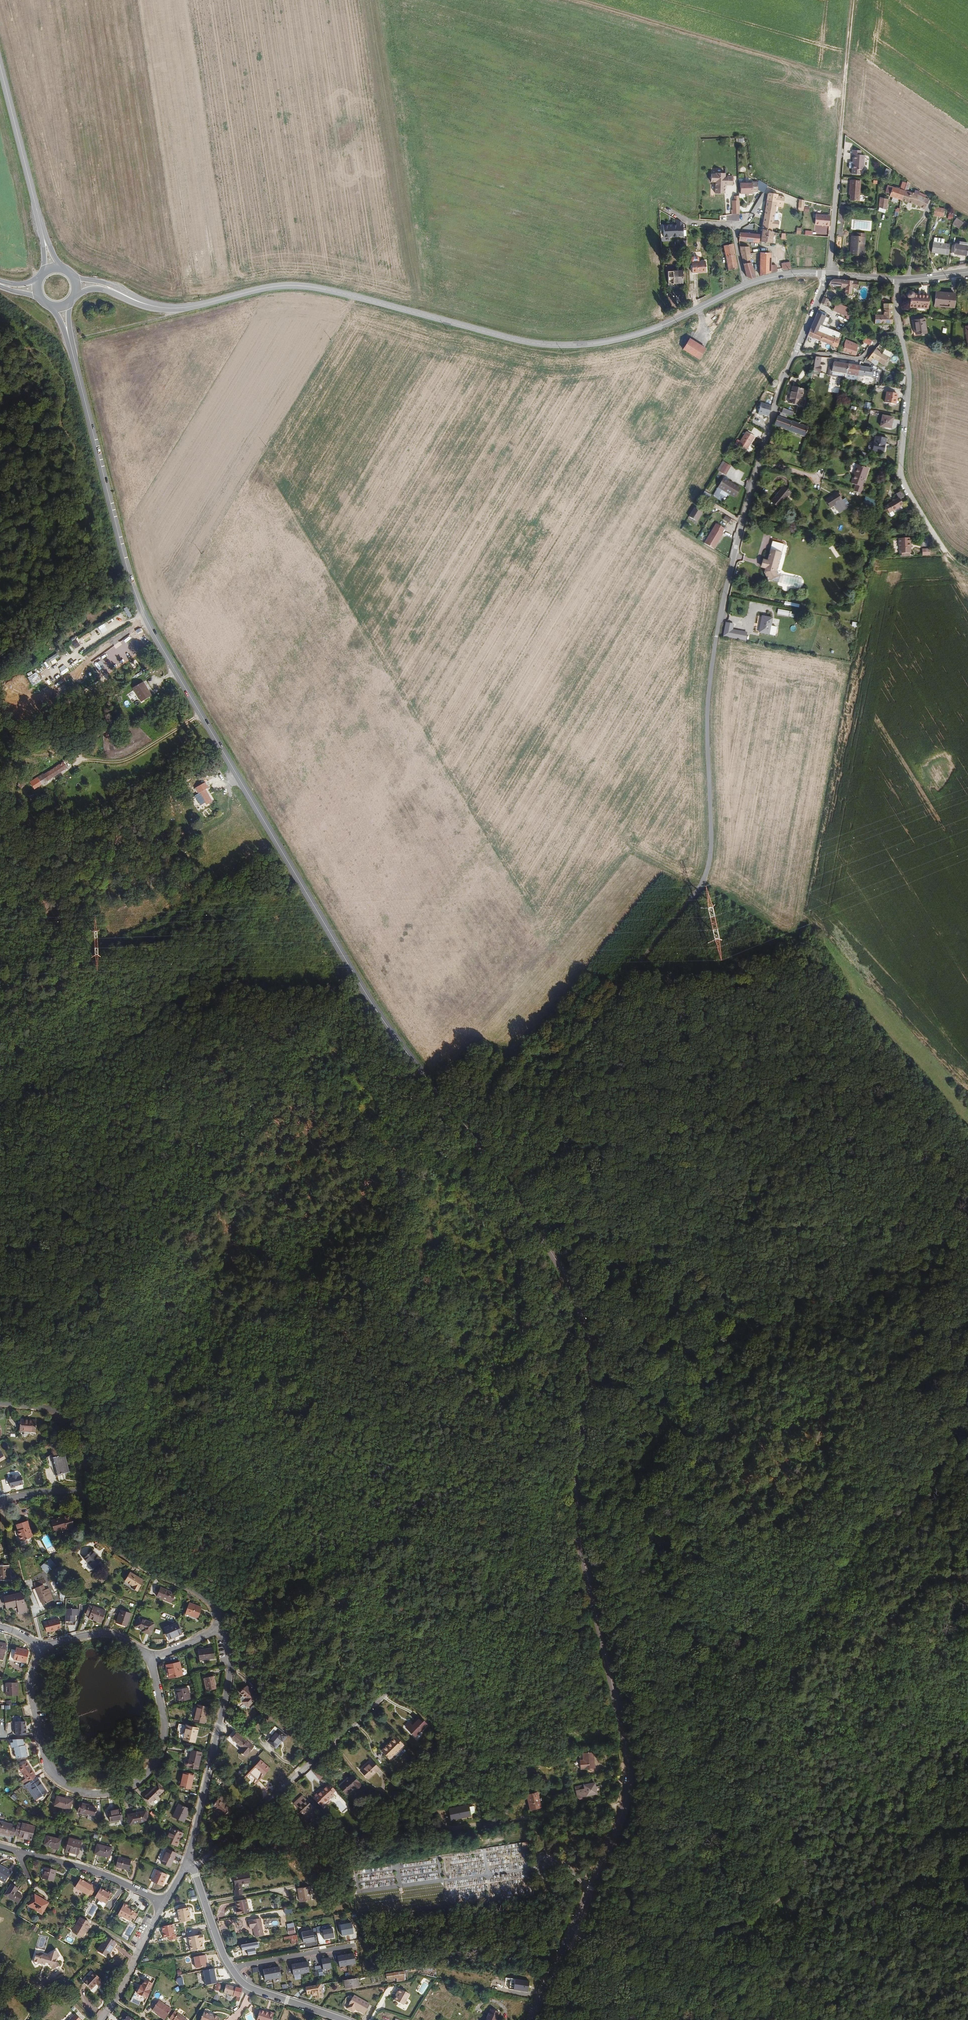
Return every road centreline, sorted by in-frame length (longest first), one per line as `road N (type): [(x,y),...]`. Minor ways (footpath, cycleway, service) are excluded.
road 1 (secondary): [(67,328),(144,607),(388,1025),(510,1185)]
road 2 (secondary): [(510,1185),(574,1306),(584,1356),(580,1535),(627,1768),(616,1830),(531,2019)]
road 3 (unclassified): [(510,1185),(555,1078),(703,884),(711,837),(710,684),(760,463)]
road 4 (track): [(631,2019),(627,1956),(613,1923),(620,1897),(731,1646),(933,1476),(967,1468)]
road 5 (secondary): [(111,288),(176,309),(302,286),(518,340),(575,346),(662,326),(747,285)]
road 6 (track): [(543,1103),(636,1107),(727,1082),(802,1094),(957,1249),(967,1281)]
road 7 (residential): [(44,1649),(32,1686),(44,1756),(63,1784),(97,1794),(140,1780),(157,1759),(164,1717),(150,1658)]
road 8 (track): [(565,0),(843,83)]
road 9 (residential): [(392,1687),(192,1867)]
road 10 (residential): [(223,1623),(231,1662),(187,1861)]
road 11 (residential): [(900,332),(909,385),(902,480),(944,549)]
road 12 (residential): [(83,1492),(96,1529),(120,1554),(203,1599),(223,1623)]
road 13 (track): [(785,2019),(850,1991),(967,1984)]
road 14 (secondary): [(46,244),(0,62)]
road 15 (residential): [(164,1903),(91,1870),(18,1852)]
road 16 (residential): [(0,1403),(52,1411),(73,1423),(86,1460),(83,1492)]
road 17 (residential): [(830,274),(841,134)]
road 18 (track): [(850,0),(841,134)]
road 19 (residential): [(164,1903),(100,2019)]
road 20 (residential): [(231,1970),(360,1944)]
road 21 (track): [(613,1923),(694,1927),(742,1919)]

